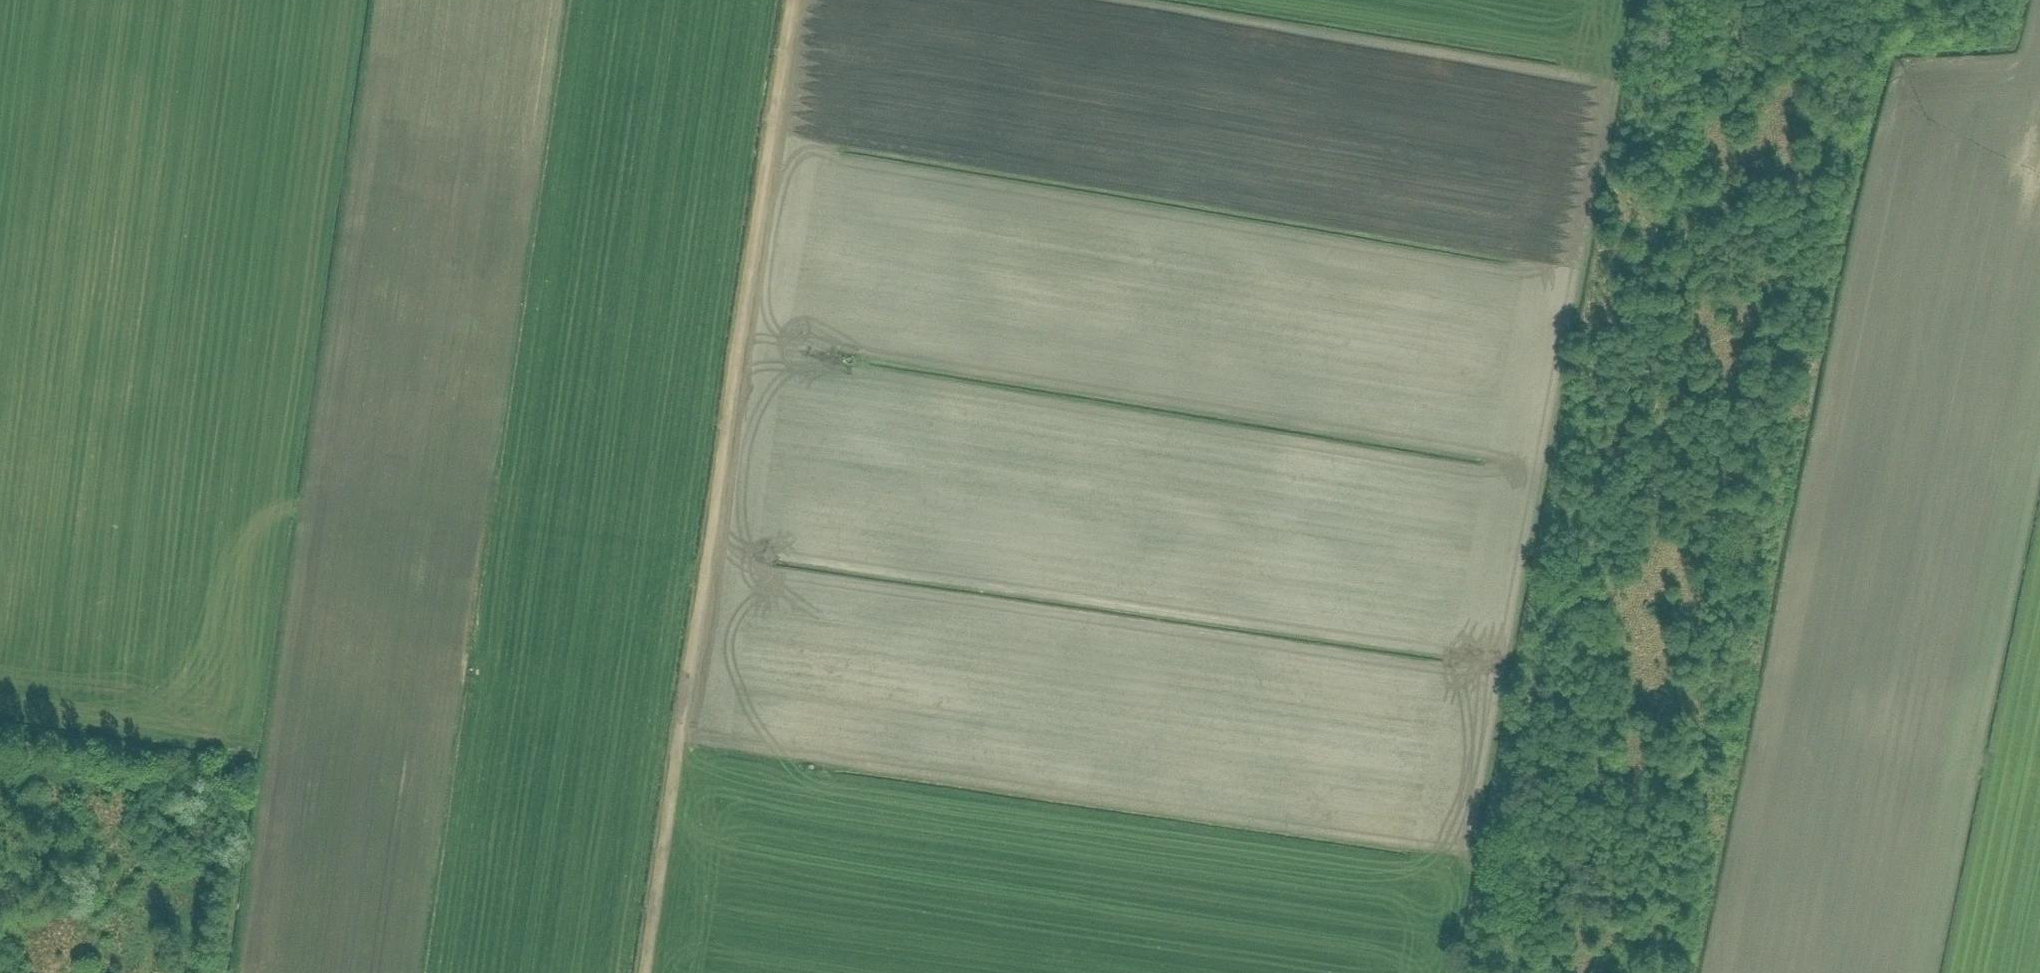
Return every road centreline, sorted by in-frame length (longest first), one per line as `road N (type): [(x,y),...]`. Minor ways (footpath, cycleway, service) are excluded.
road 1 (track): [(645,972),(794,0)]

